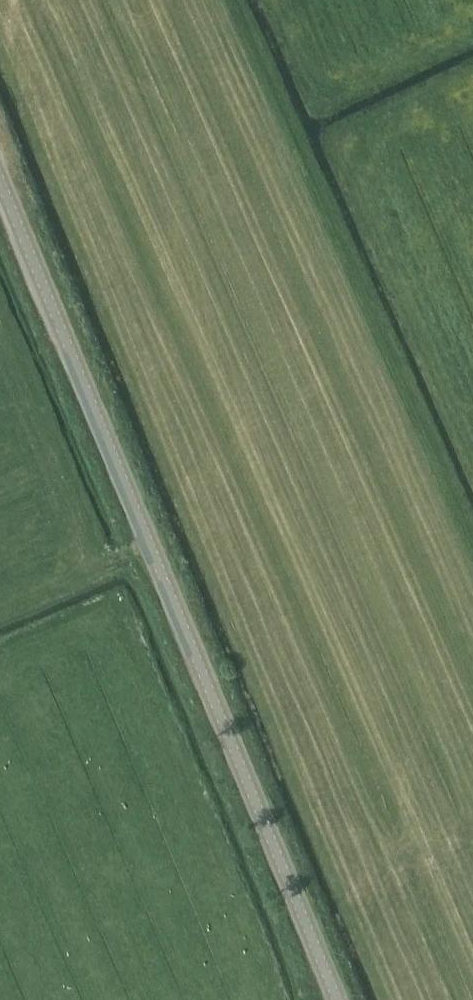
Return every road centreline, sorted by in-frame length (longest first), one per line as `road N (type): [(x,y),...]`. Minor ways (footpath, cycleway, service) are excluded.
road 1 (tertiary): [(337,999),(0,182)]

